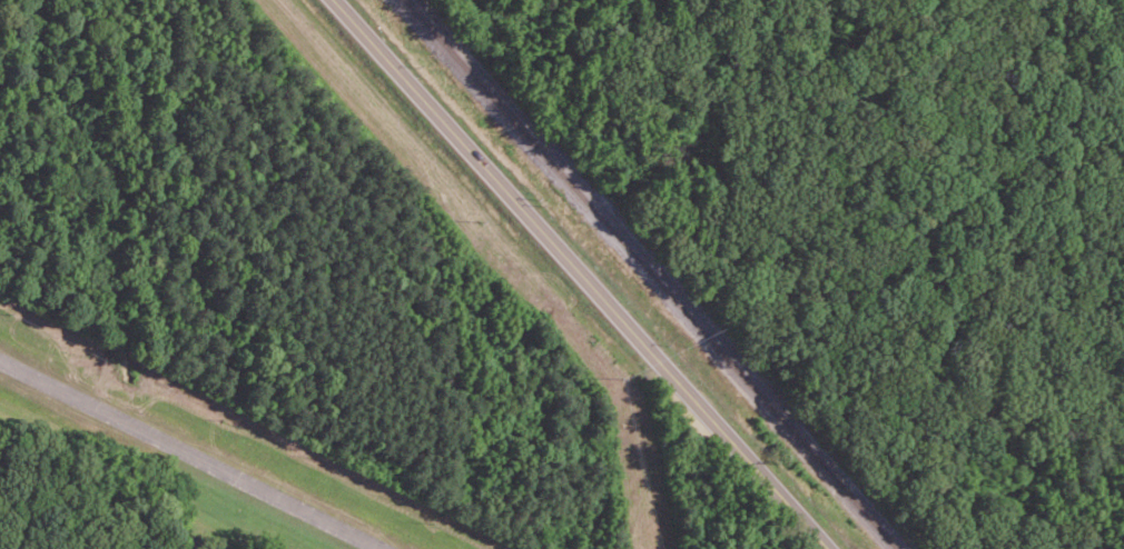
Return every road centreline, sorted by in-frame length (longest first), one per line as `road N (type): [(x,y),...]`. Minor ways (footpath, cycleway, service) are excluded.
road 1 (secondary): [(829,548),(335,0)]
road 2 (residential): [(376,548),(0,365)]

